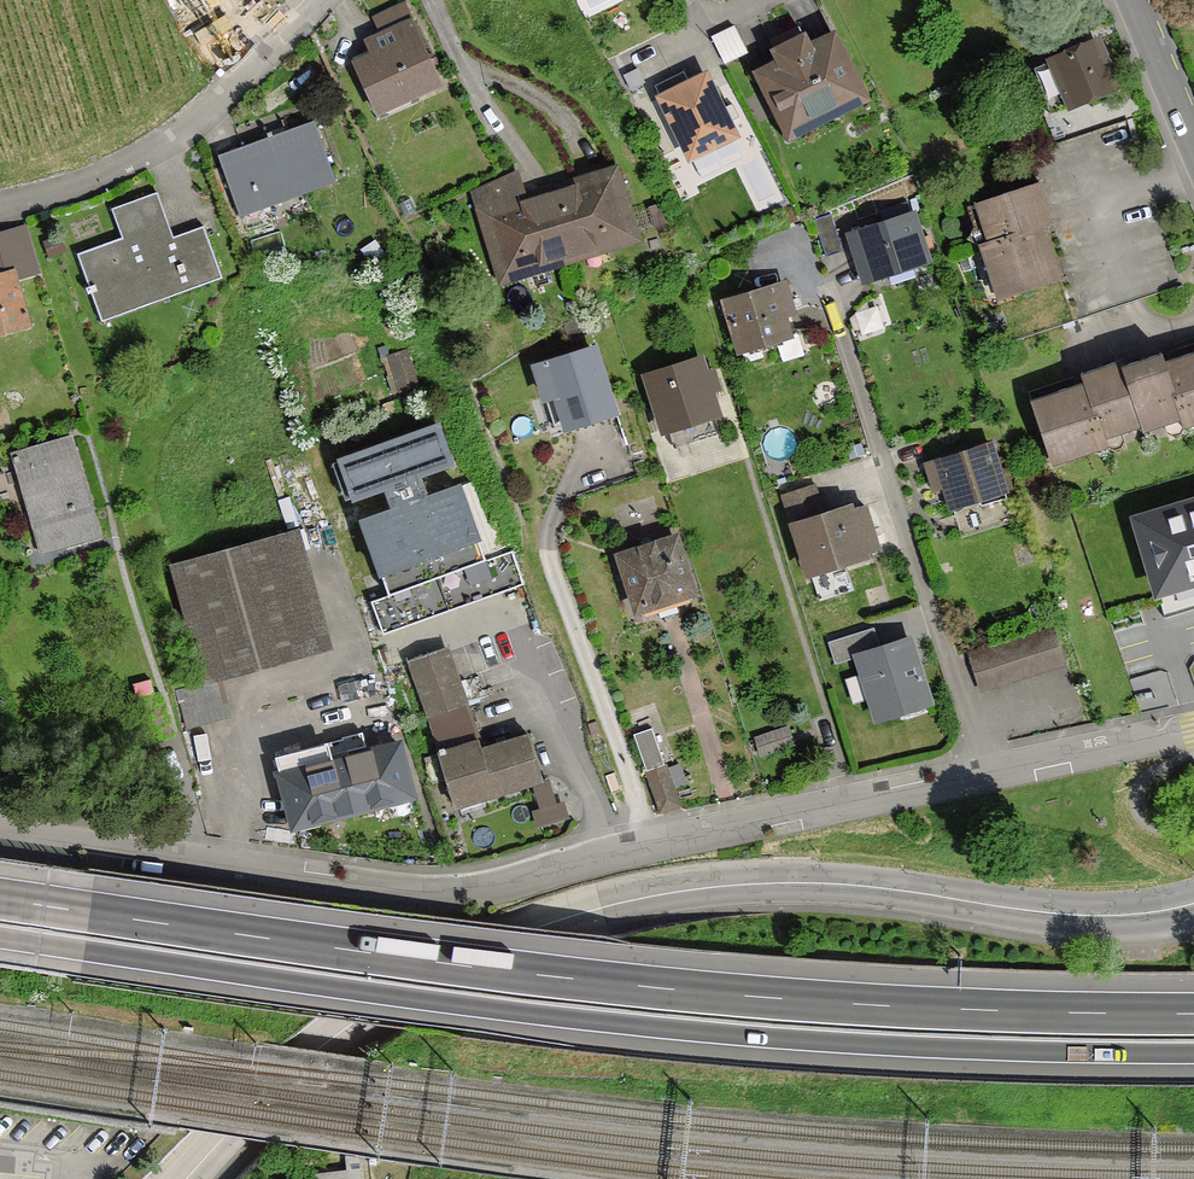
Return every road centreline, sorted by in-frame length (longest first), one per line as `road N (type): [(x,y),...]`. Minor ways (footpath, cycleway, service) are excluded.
road 1 (residential): [(0,832),(419,895),(491,893),(727,827),(1193,731)]
road 2 (motorway): [(1193,1013),(858,1005),(674,990),(0,900)]
road 3 (motorway): [(0,939),(666,1028),(1193,1052)]
road 4 (secondary): [(188,1178),(278,1086),(359,1021),(513,938),(630,900),(776,883),(1096,916),(1193,903)]
road 5 (residential): [(317,0),(150,162),(0,208)]
road 6 (tertiary): [(1193,142),(1132,0)]

